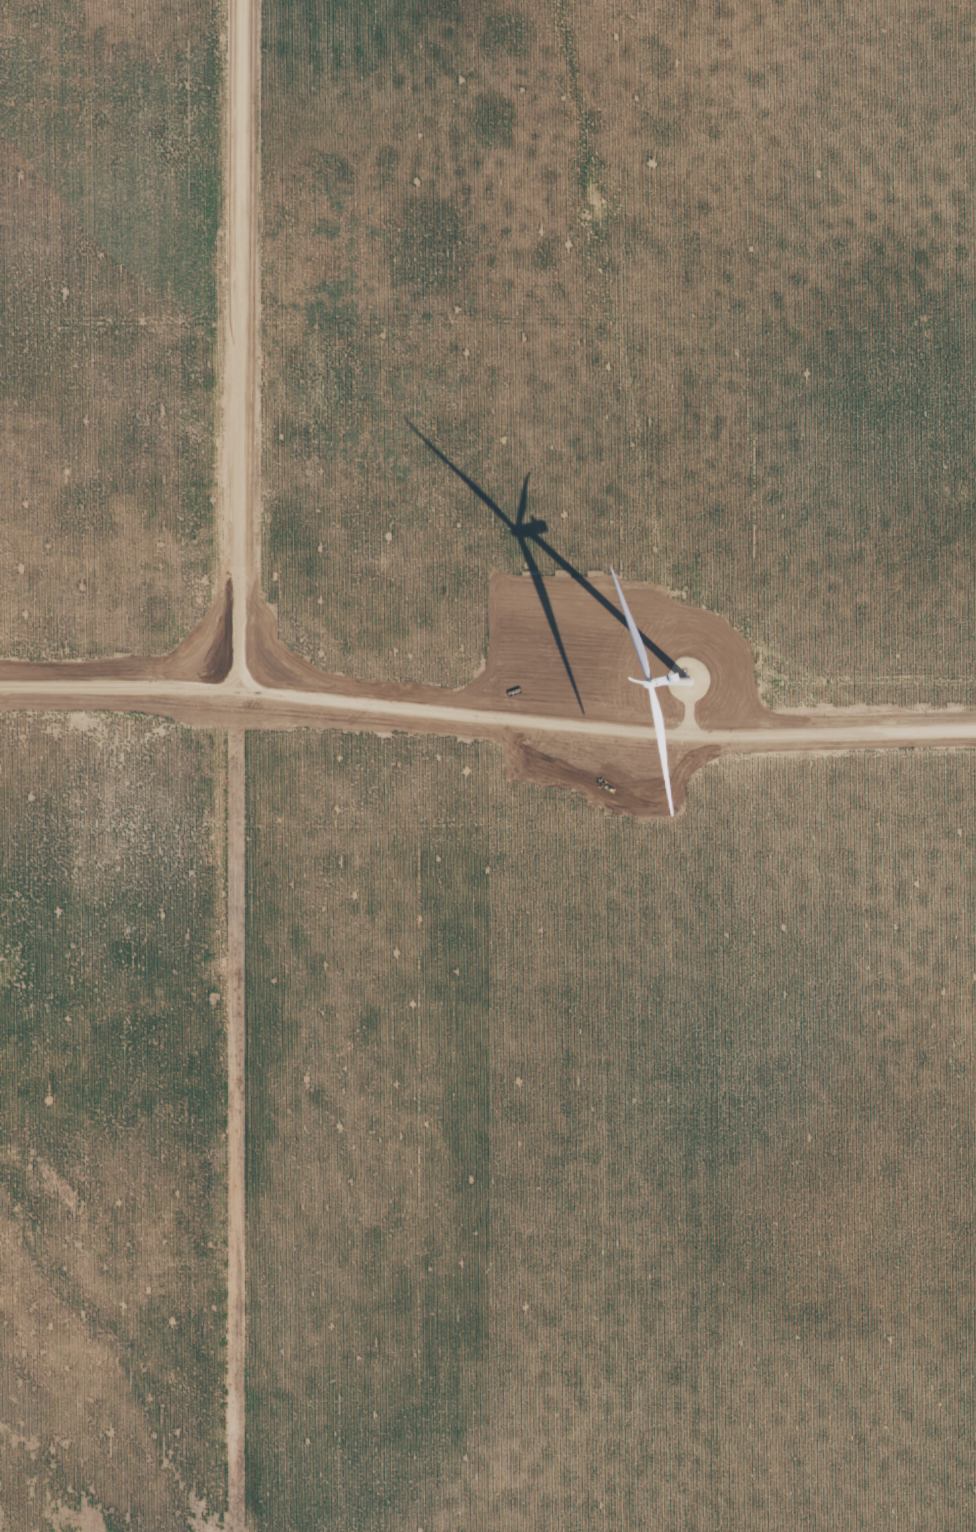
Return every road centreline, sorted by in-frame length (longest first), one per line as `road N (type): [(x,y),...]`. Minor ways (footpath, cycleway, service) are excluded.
road 1 (residential): [(218,1531),(183,916),(199,0)]
road 2 (residential): [(183,916),(0,925)]

